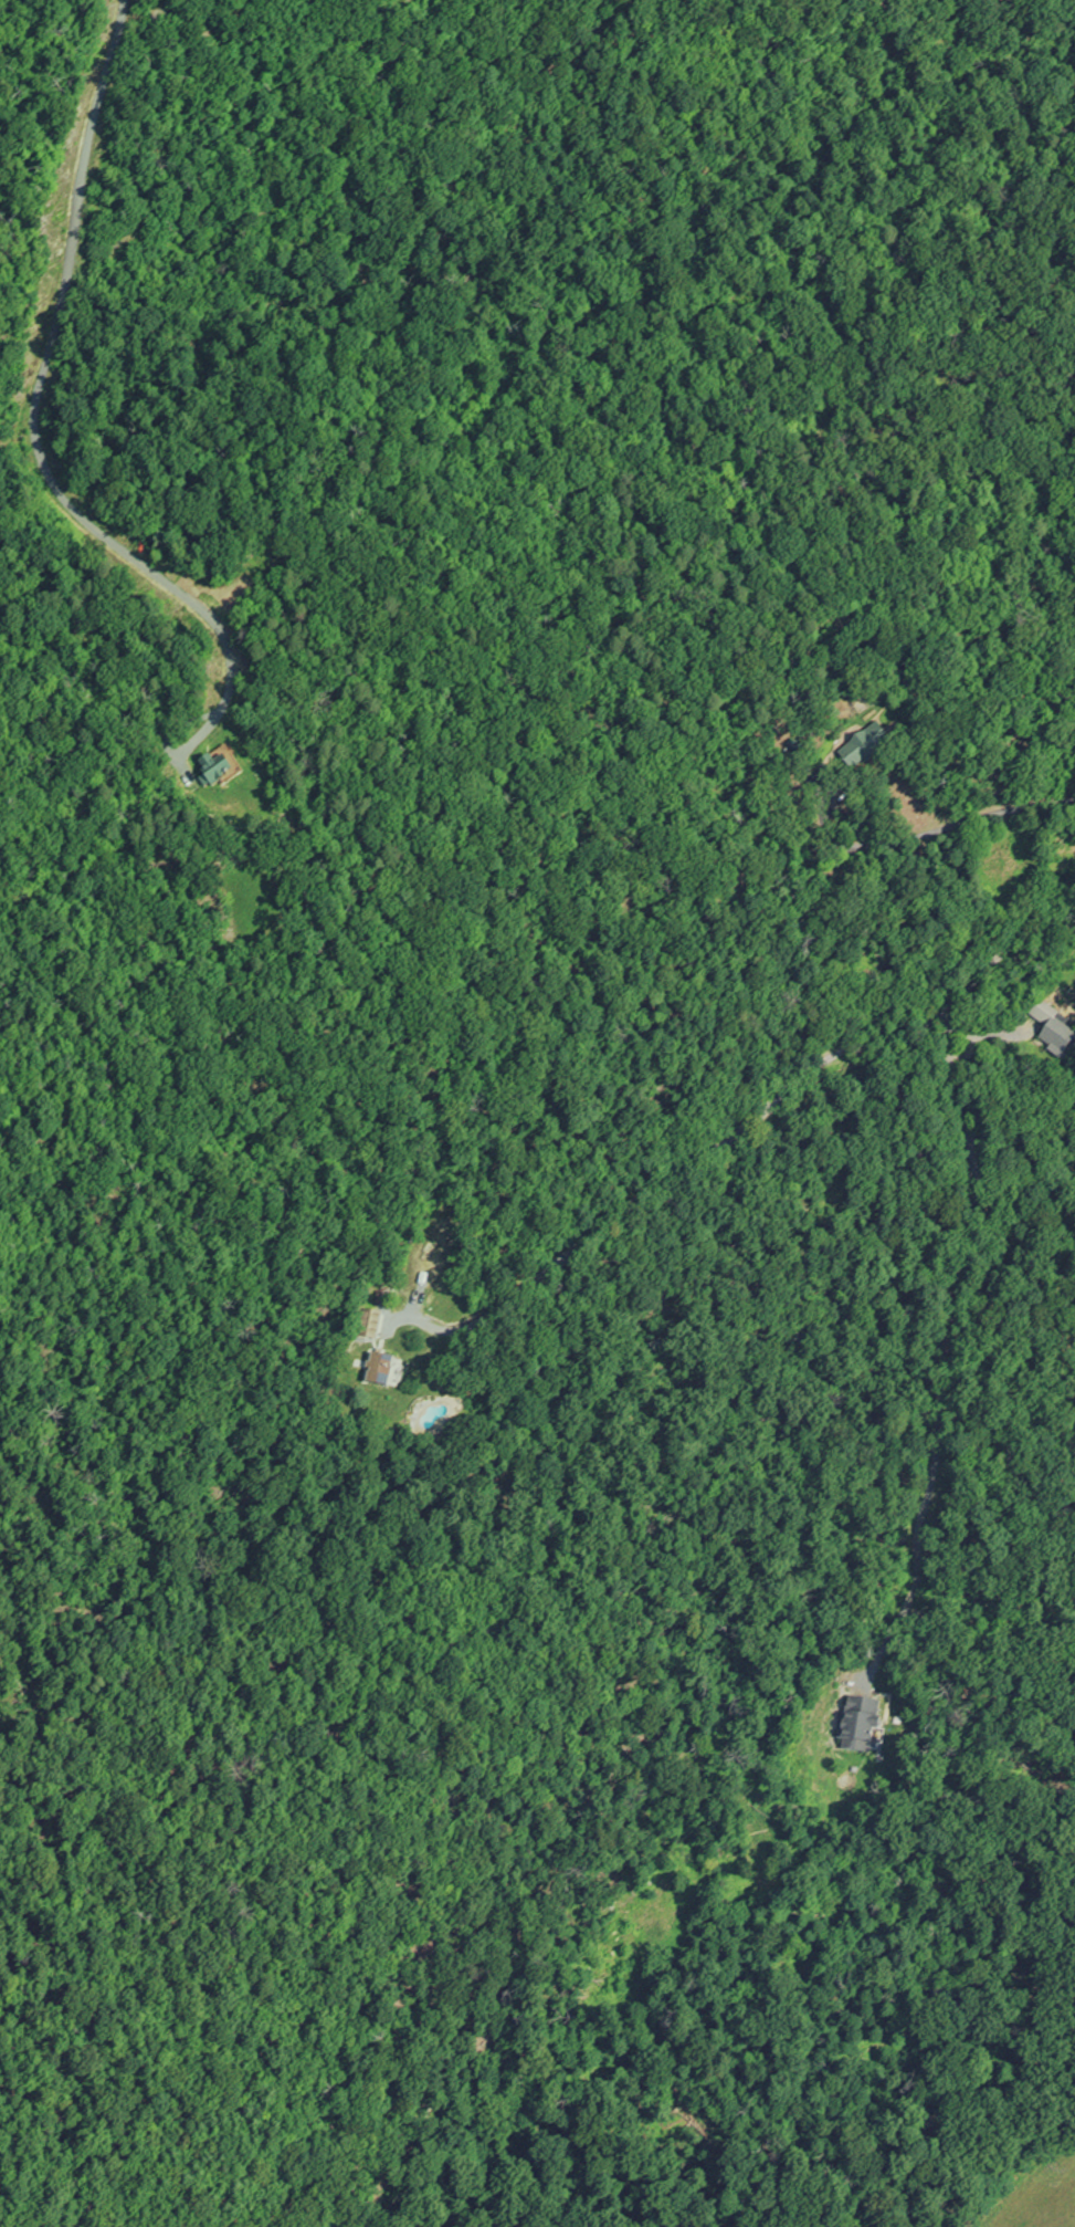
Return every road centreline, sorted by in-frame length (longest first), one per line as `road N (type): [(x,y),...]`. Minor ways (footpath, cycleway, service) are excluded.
road 1 (residential): [(127,0),(118,80),(38,385),(34,450),(49,490),(220,650),(240,684),(235,730)]

